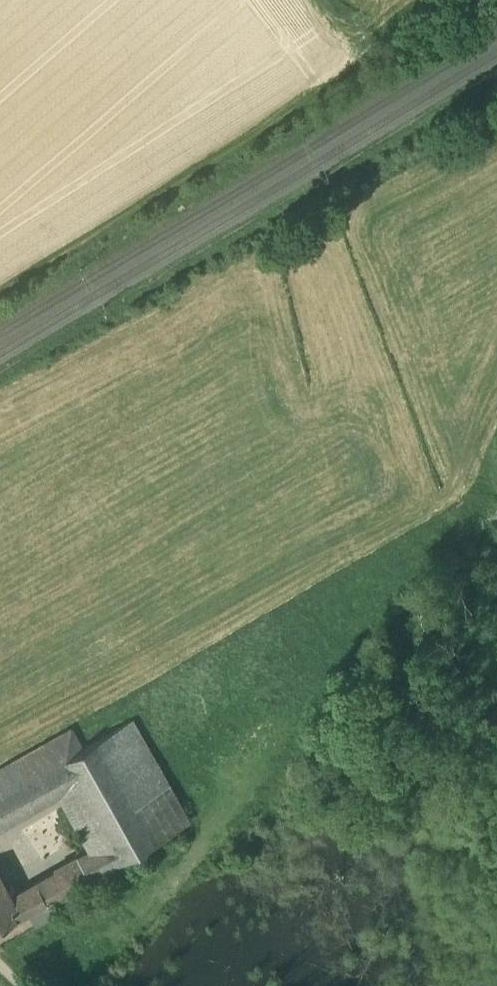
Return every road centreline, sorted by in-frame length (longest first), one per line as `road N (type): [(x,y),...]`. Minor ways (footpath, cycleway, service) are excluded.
road 1 (track): [(0,292),(358,59)]

